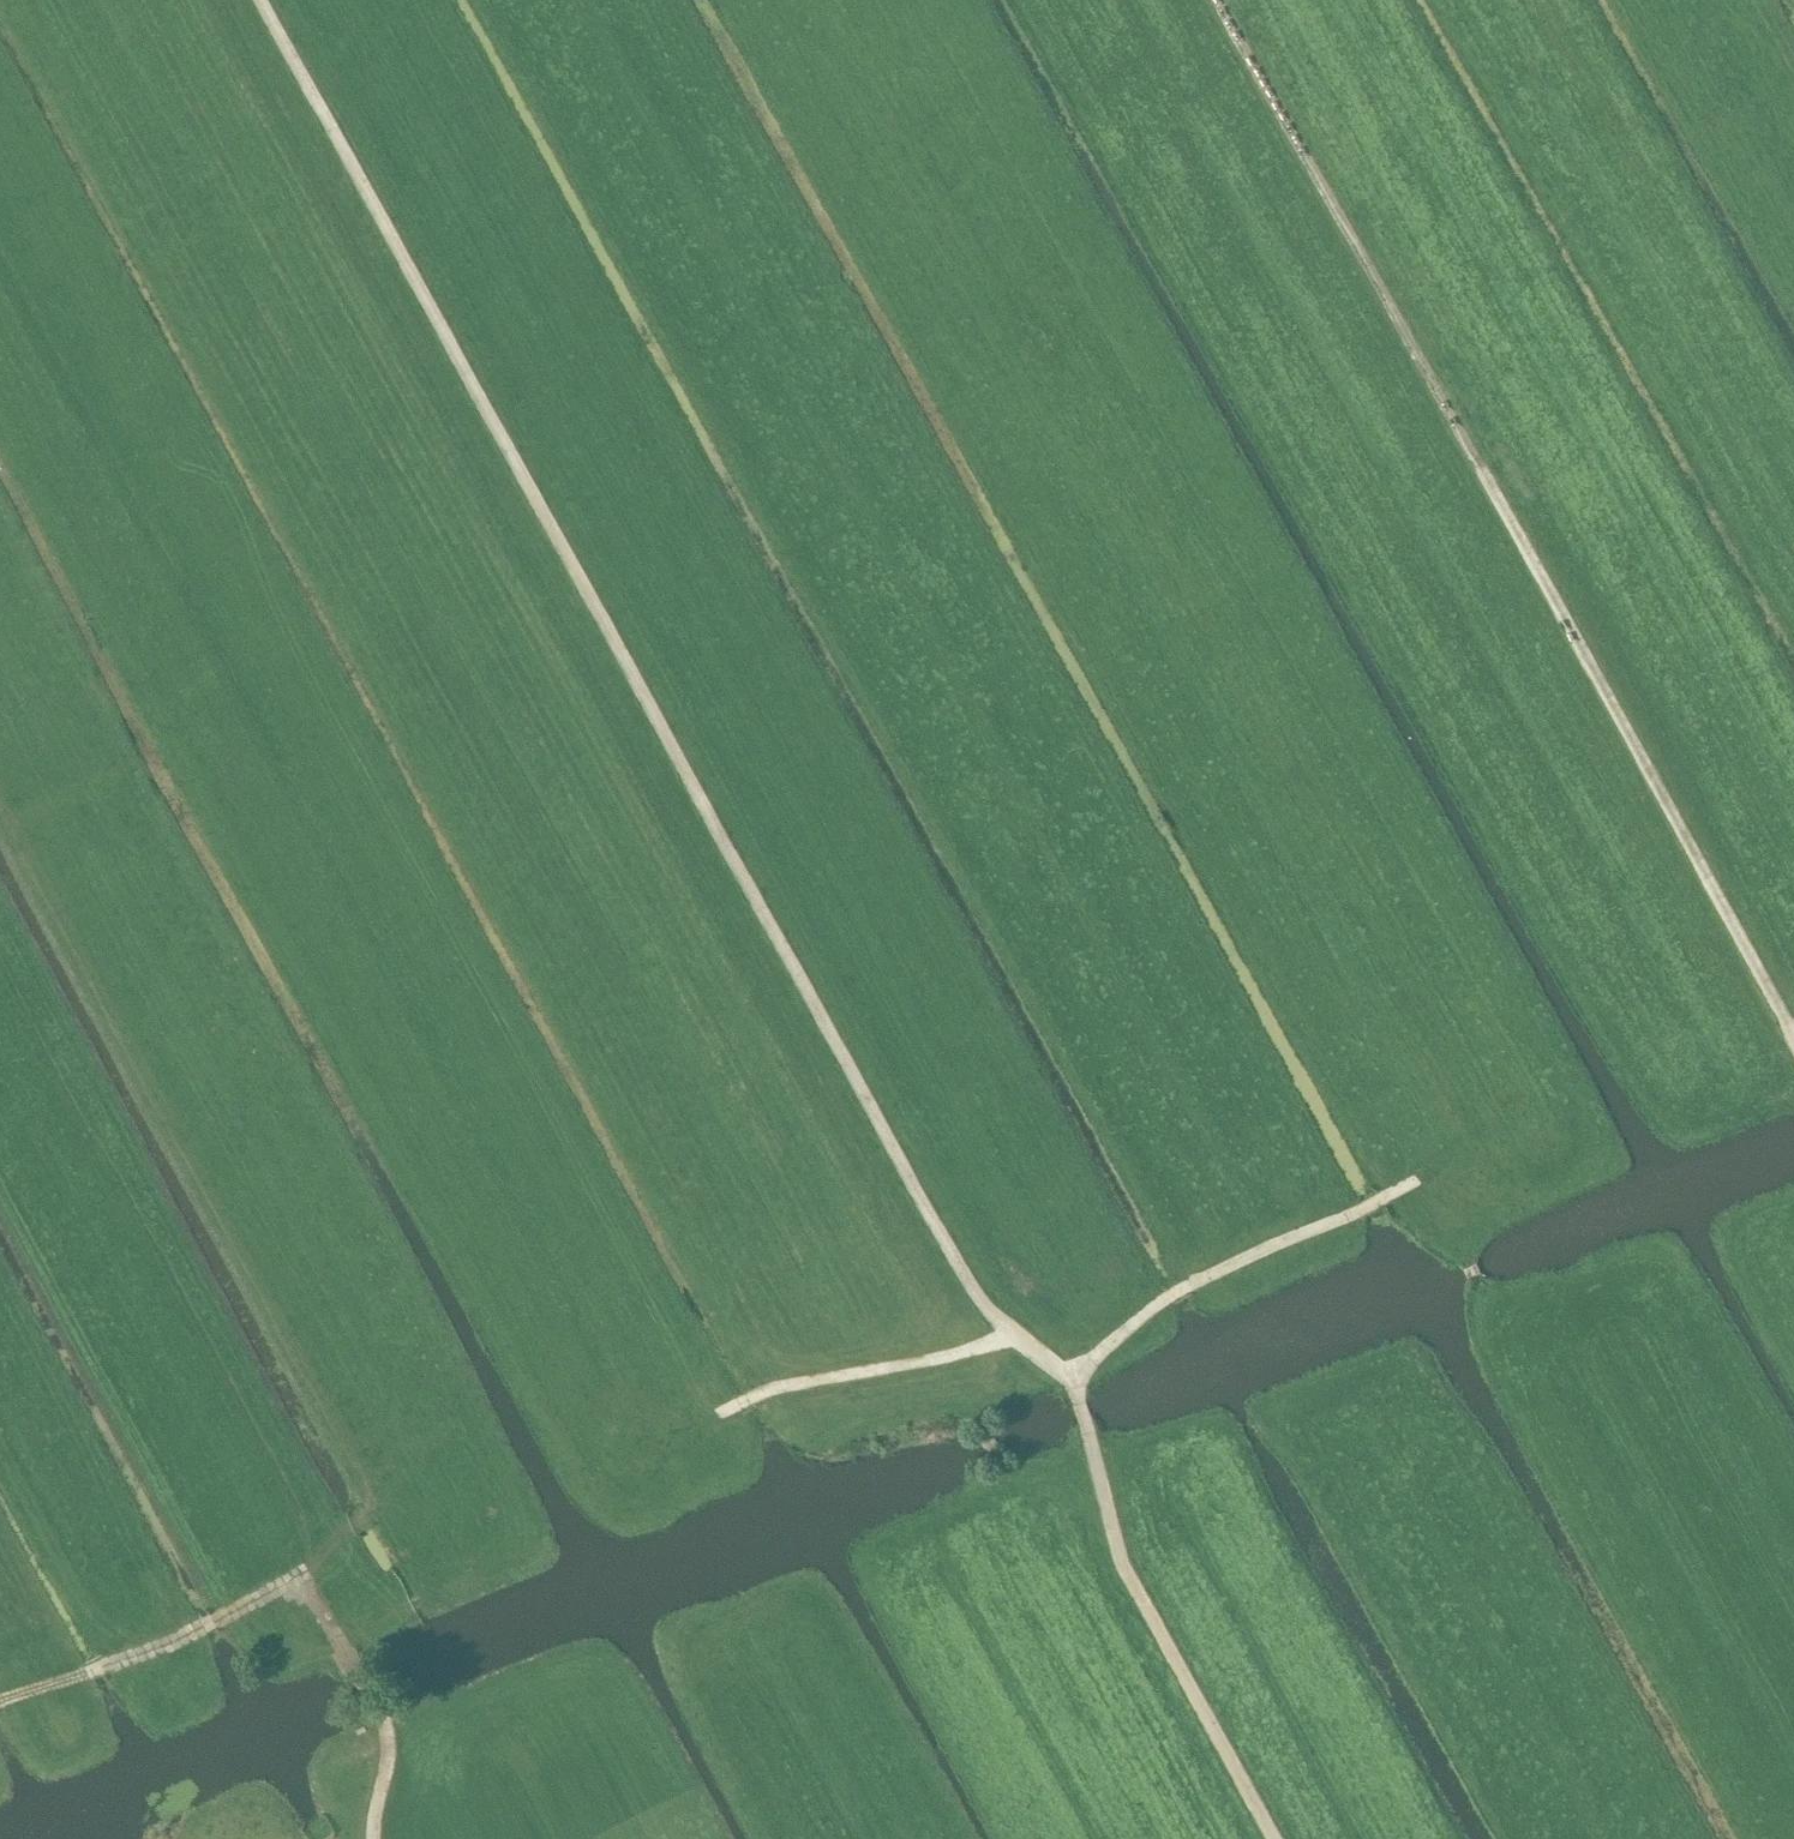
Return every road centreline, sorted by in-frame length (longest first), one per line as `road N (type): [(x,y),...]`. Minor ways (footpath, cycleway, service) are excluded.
road 1 (track): [(1282,1838),(1095,1462),(1073,1379),(989,1316),(259,0)]
road 2 (track): [(1793,1035),(1213,0)]
road 3 (track): [(374,1838),(390,1747),(384,1723),(299,1576),(163,1648),(0,1700)]

